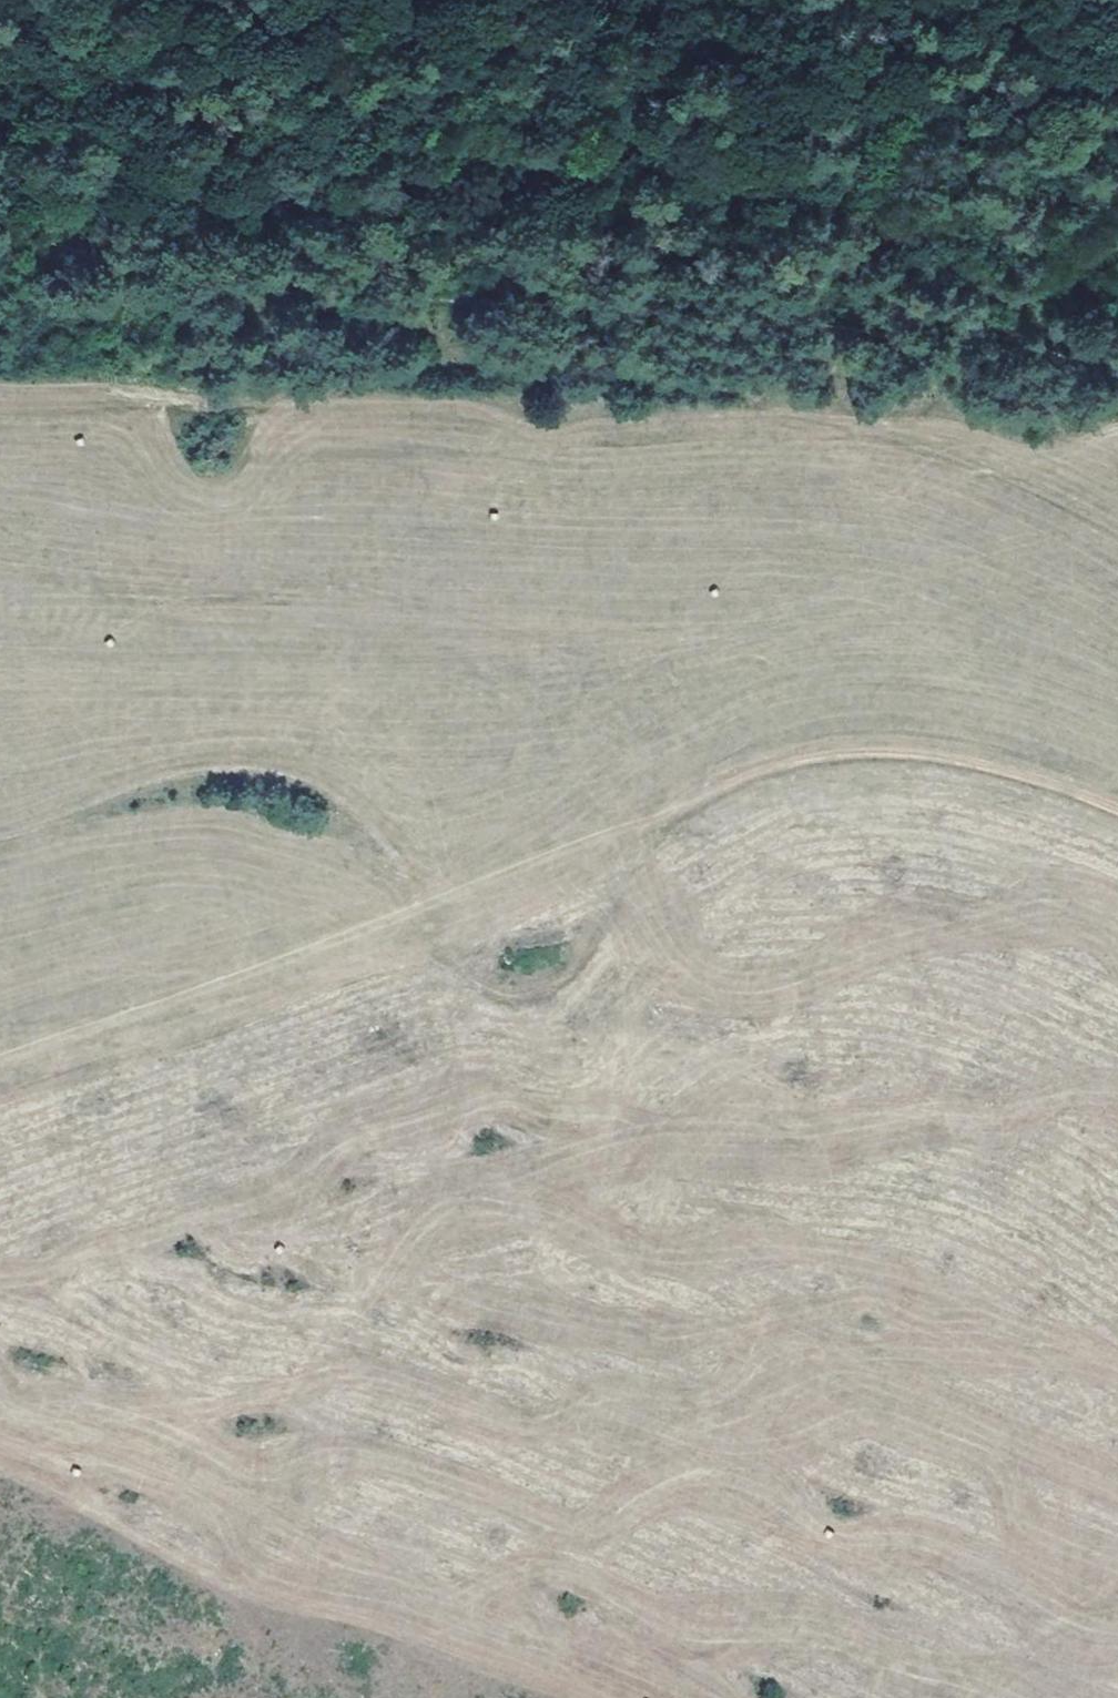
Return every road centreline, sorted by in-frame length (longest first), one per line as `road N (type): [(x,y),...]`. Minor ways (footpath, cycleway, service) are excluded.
road 1 (track): [(0,1032),(645,795),(831,751),(945,755),(1117,809)]
road 2 (track): [(0,1484),(44,1487),(217,1583),(470,1654),(585,1697)]

